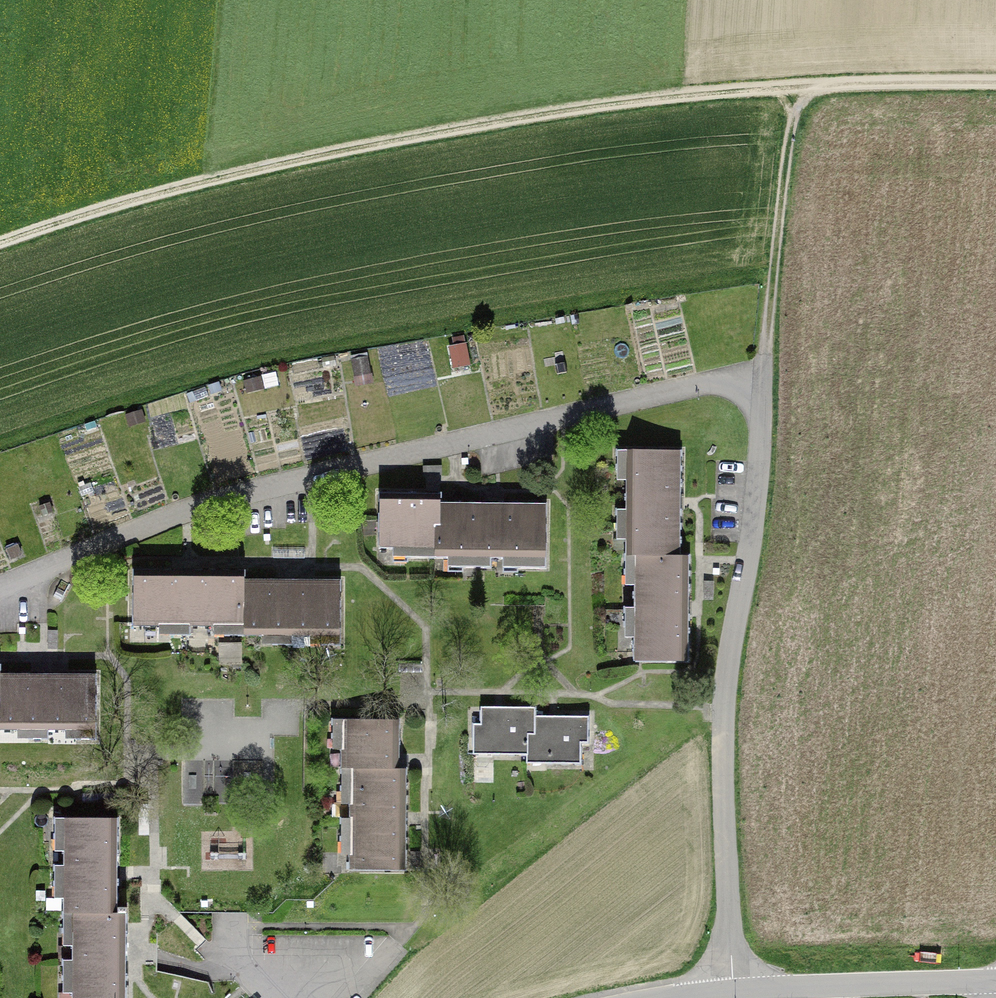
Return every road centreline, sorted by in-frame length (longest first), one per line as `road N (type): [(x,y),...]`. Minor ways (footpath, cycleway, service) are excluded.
road 1 (residential): [(0,583),(89,546),(326,471),(702,383),(759,379),(713,701),(736,986)]
road 2 (track): [(995,85),(811,84),(631,98),(205,178),(0,245)]
road 3 (track): [(811,84),(783,111),(759,379)]
road 4 (tertiary): [(995,974),(736,986)]

